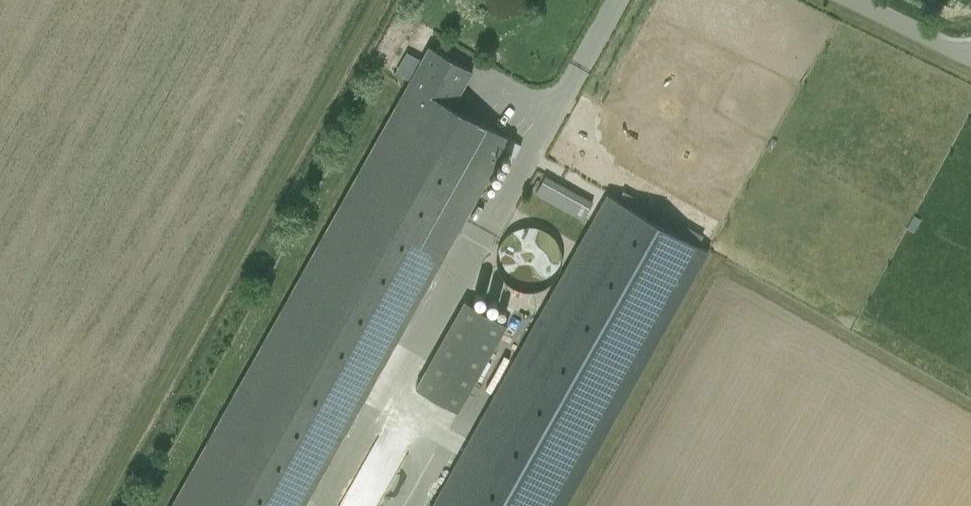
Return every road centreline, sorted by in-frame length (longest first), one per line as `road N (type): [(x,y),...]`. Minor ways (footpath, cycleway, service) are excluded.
road 1 (unclassified): [(970,59),(850,0)]

